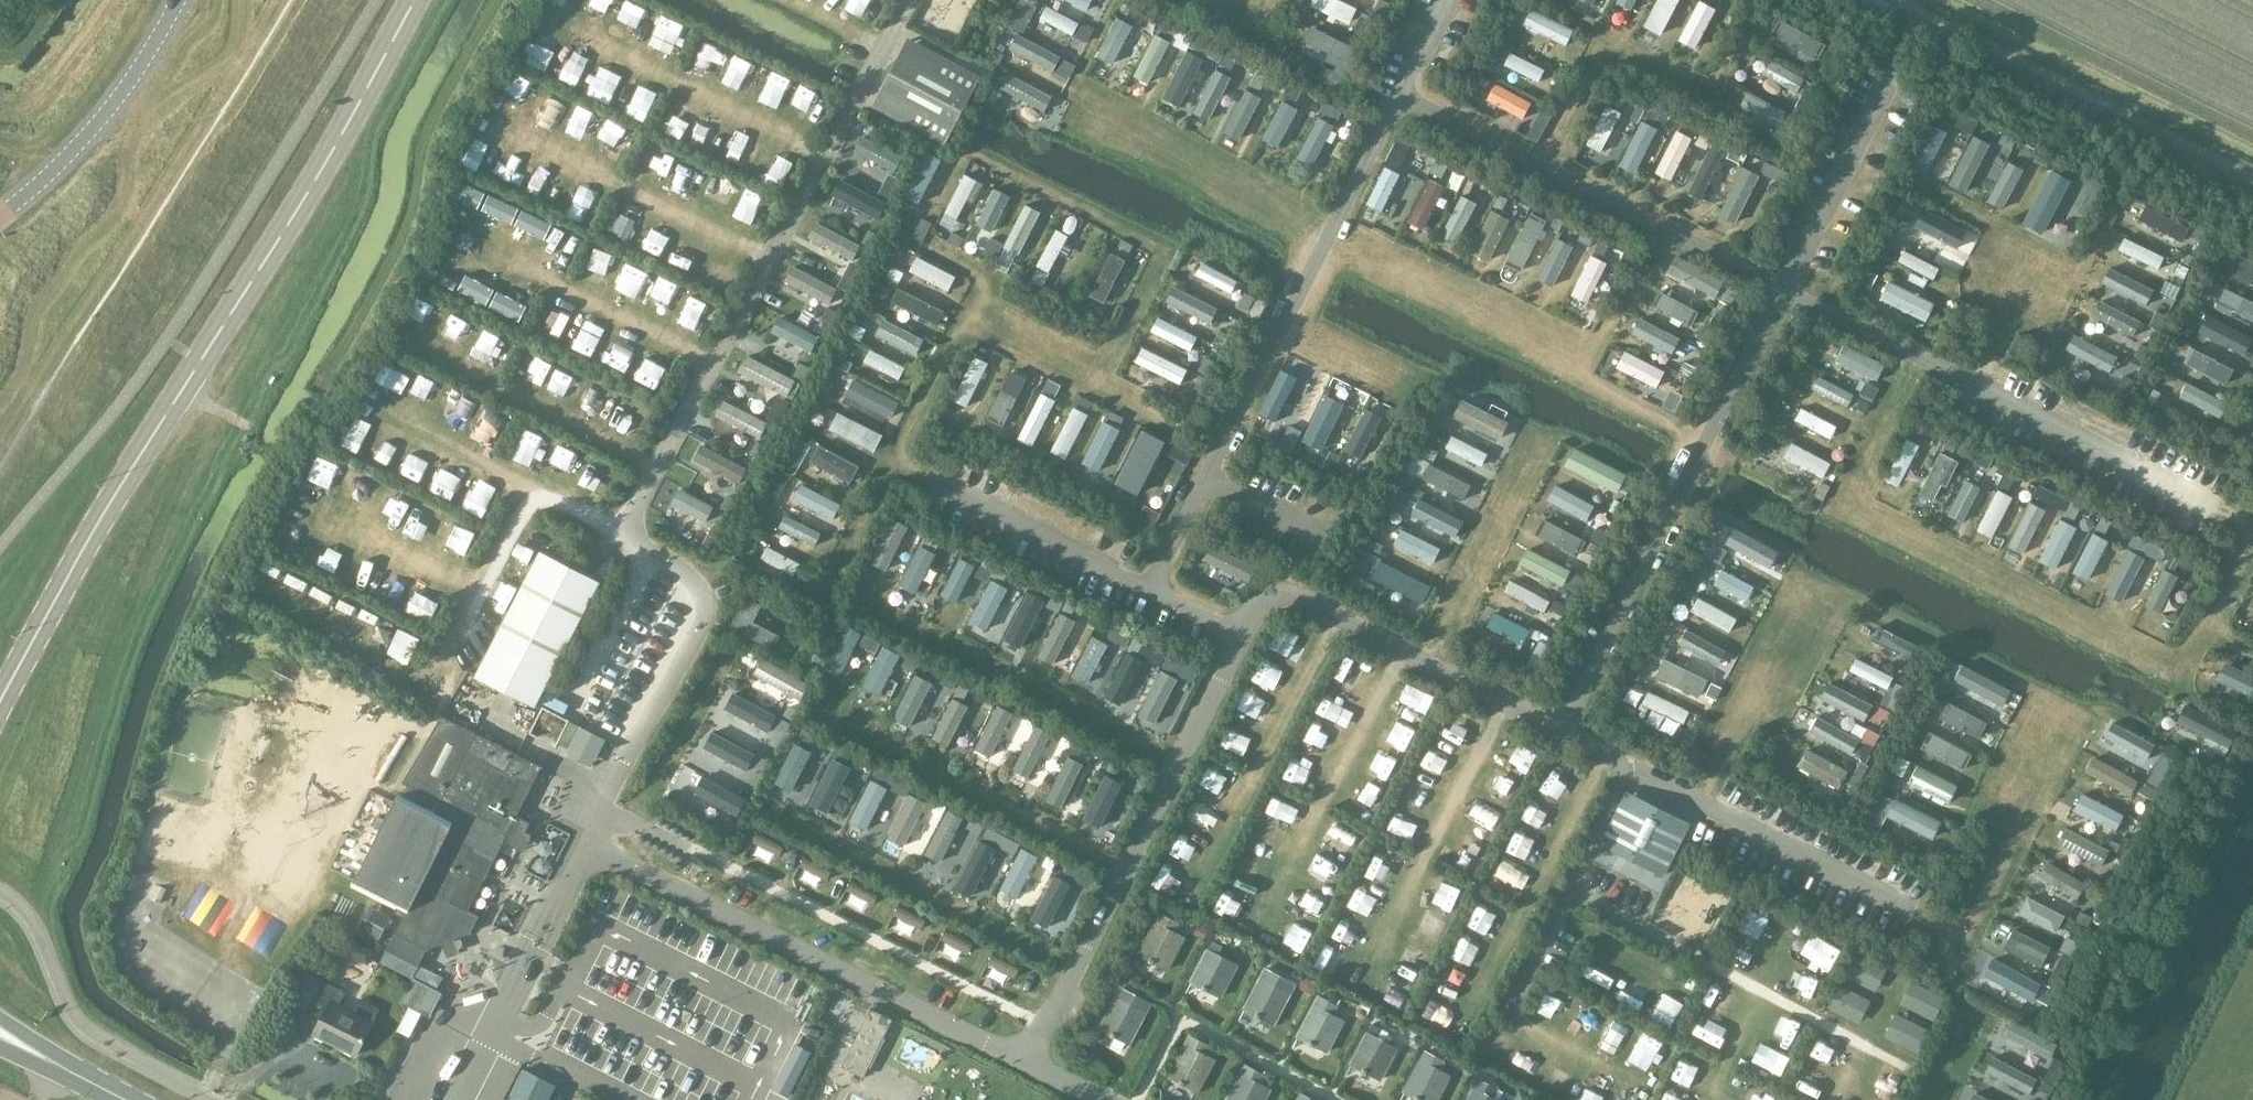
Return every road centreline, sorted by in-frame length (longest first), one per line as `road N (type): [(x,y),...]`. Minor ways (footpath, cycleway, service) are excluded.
road 1 (secondary): [(0,700),(117,492),(336,144),(414,0)]
road 2 (tertiary): [(0,216),(103,115),(176,0)]
road 3 (secondary): [(126,1099),(0,1034)]

